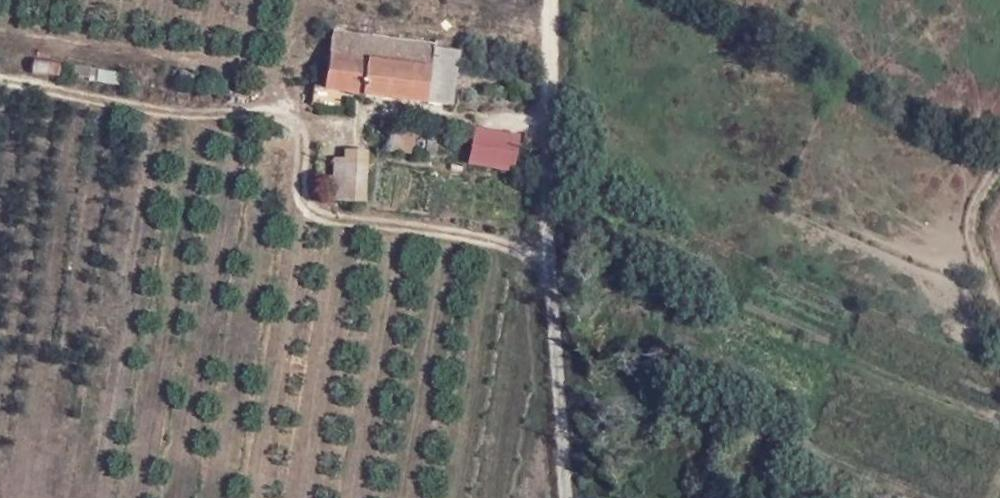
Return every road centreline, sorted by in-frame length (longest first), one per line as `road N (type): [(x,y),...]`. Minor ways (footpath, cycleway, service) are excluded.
road 1 (unclassified): [(551,0),(554,430),(563,497)]
road 2 (track): [(999,320),(970,219),(999,170)]

